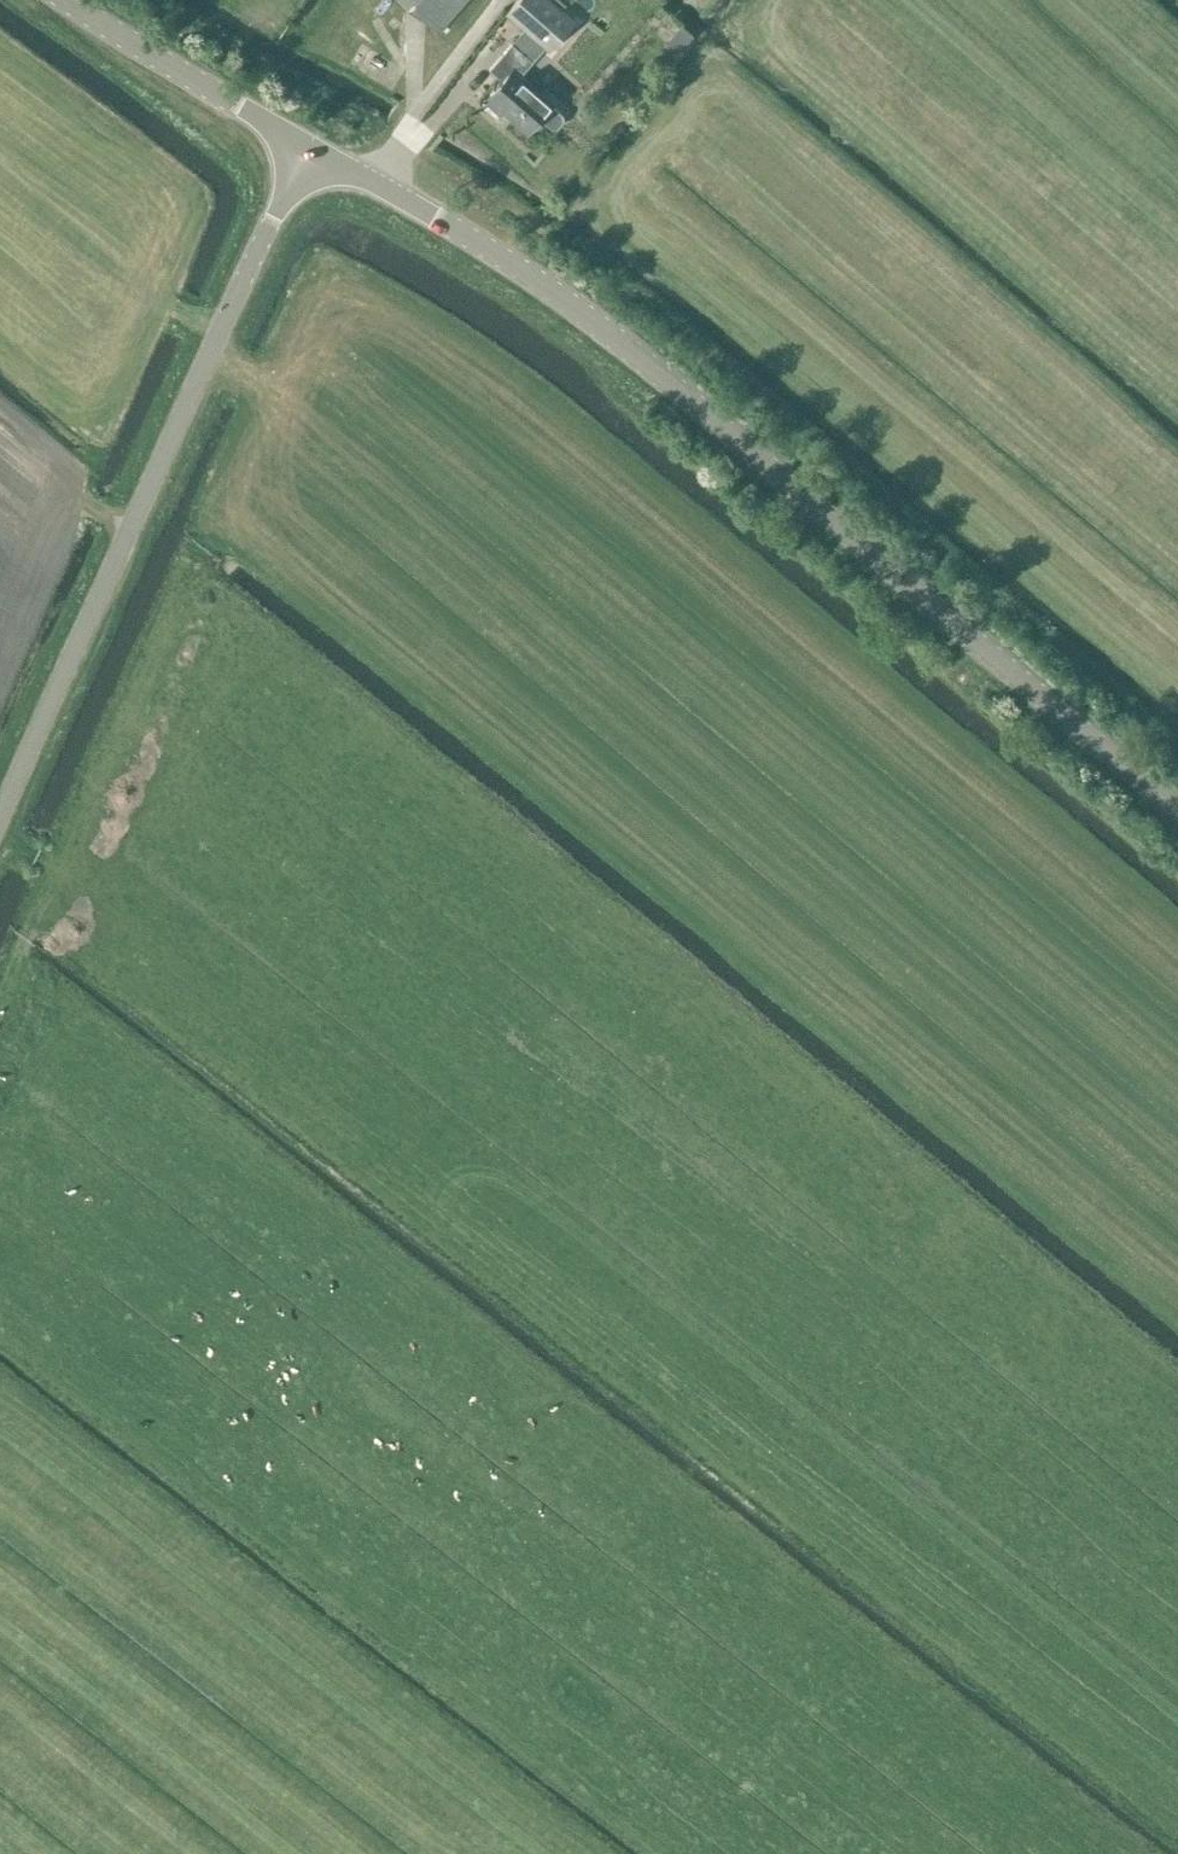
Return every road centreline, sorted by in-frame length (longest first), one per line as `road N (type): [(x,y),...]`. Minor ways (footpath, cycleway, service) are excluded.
road 1 (tertiary): [(1177,816),(626,350),(522,274),(309,151)]
road 2 (unclassified): [(0,817),(309,151)]
road 3 (tertiary): [(309,151),(62,0)]

